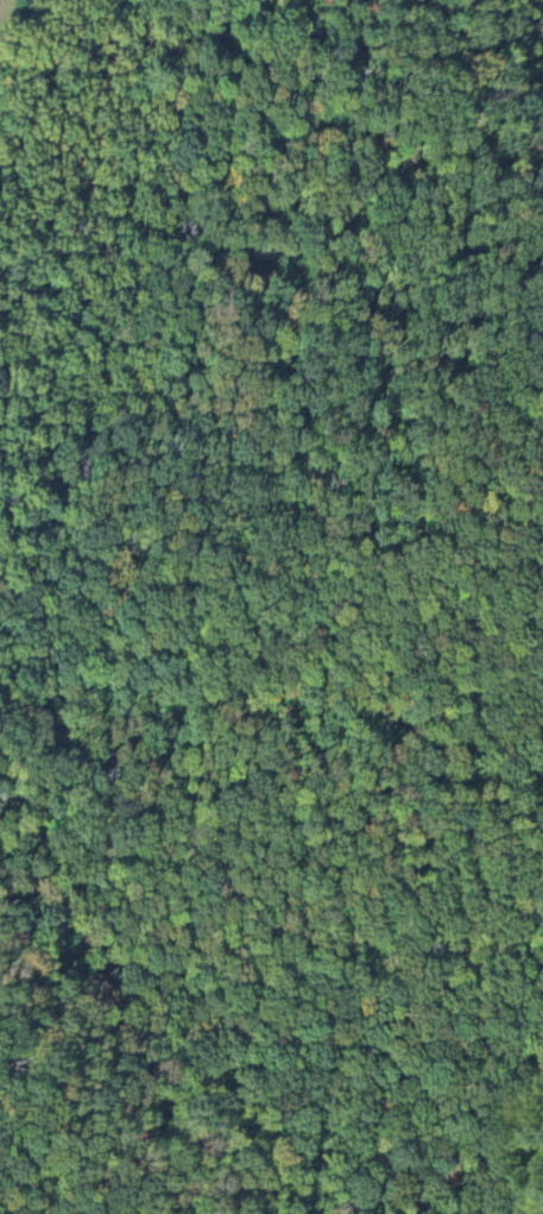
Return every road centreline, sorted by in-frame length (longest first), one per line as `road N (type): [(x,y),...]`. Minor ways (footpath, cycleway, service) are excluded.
road 1 (residential): [(5,163),(356,0)]

